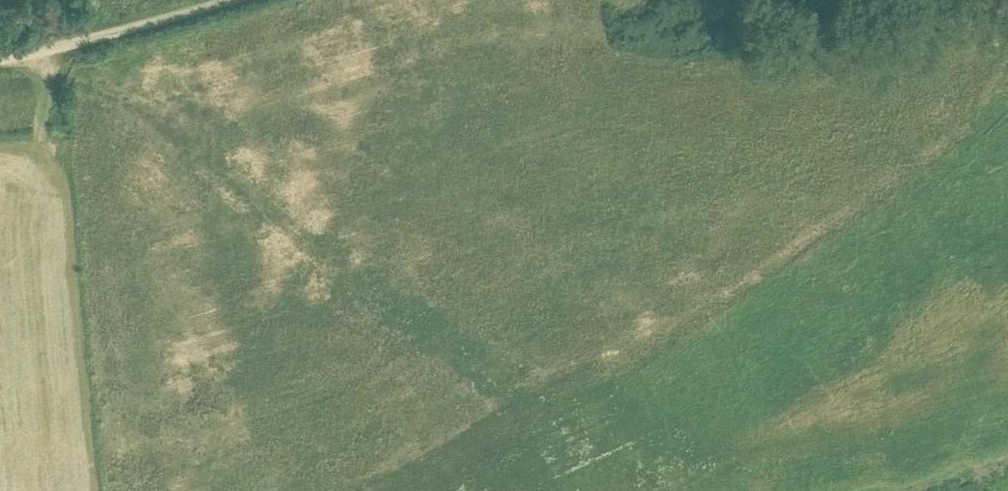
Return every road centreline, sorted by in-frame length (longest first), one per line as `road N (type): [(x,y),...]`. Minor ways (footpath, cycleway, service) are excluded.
road 1 (unclassified): [(0,57),(231,0)]

